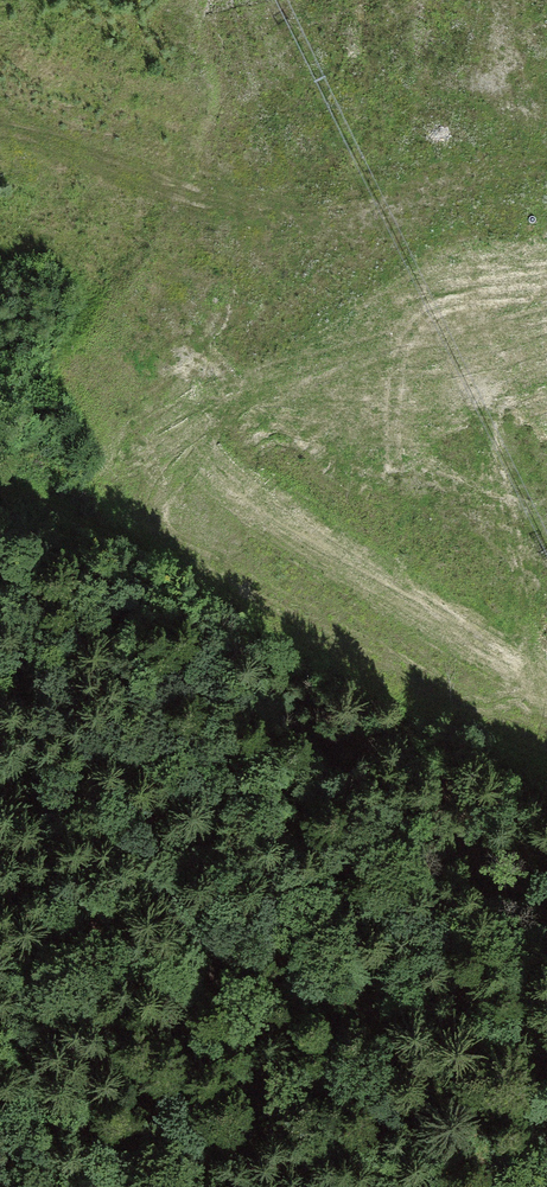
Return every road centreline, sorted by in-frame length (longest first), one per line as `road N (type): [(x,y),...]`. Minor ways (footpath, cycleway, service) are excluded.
road 1 (track): [(0,468),(151,485),(427,662),(546,692)]
road 2 (track): [(104,1186),(179,1067),(199,1005),(201,945),(153,878),(51,816),(0,797)]
road 3 (track): [(546,1061),(201,945)]

